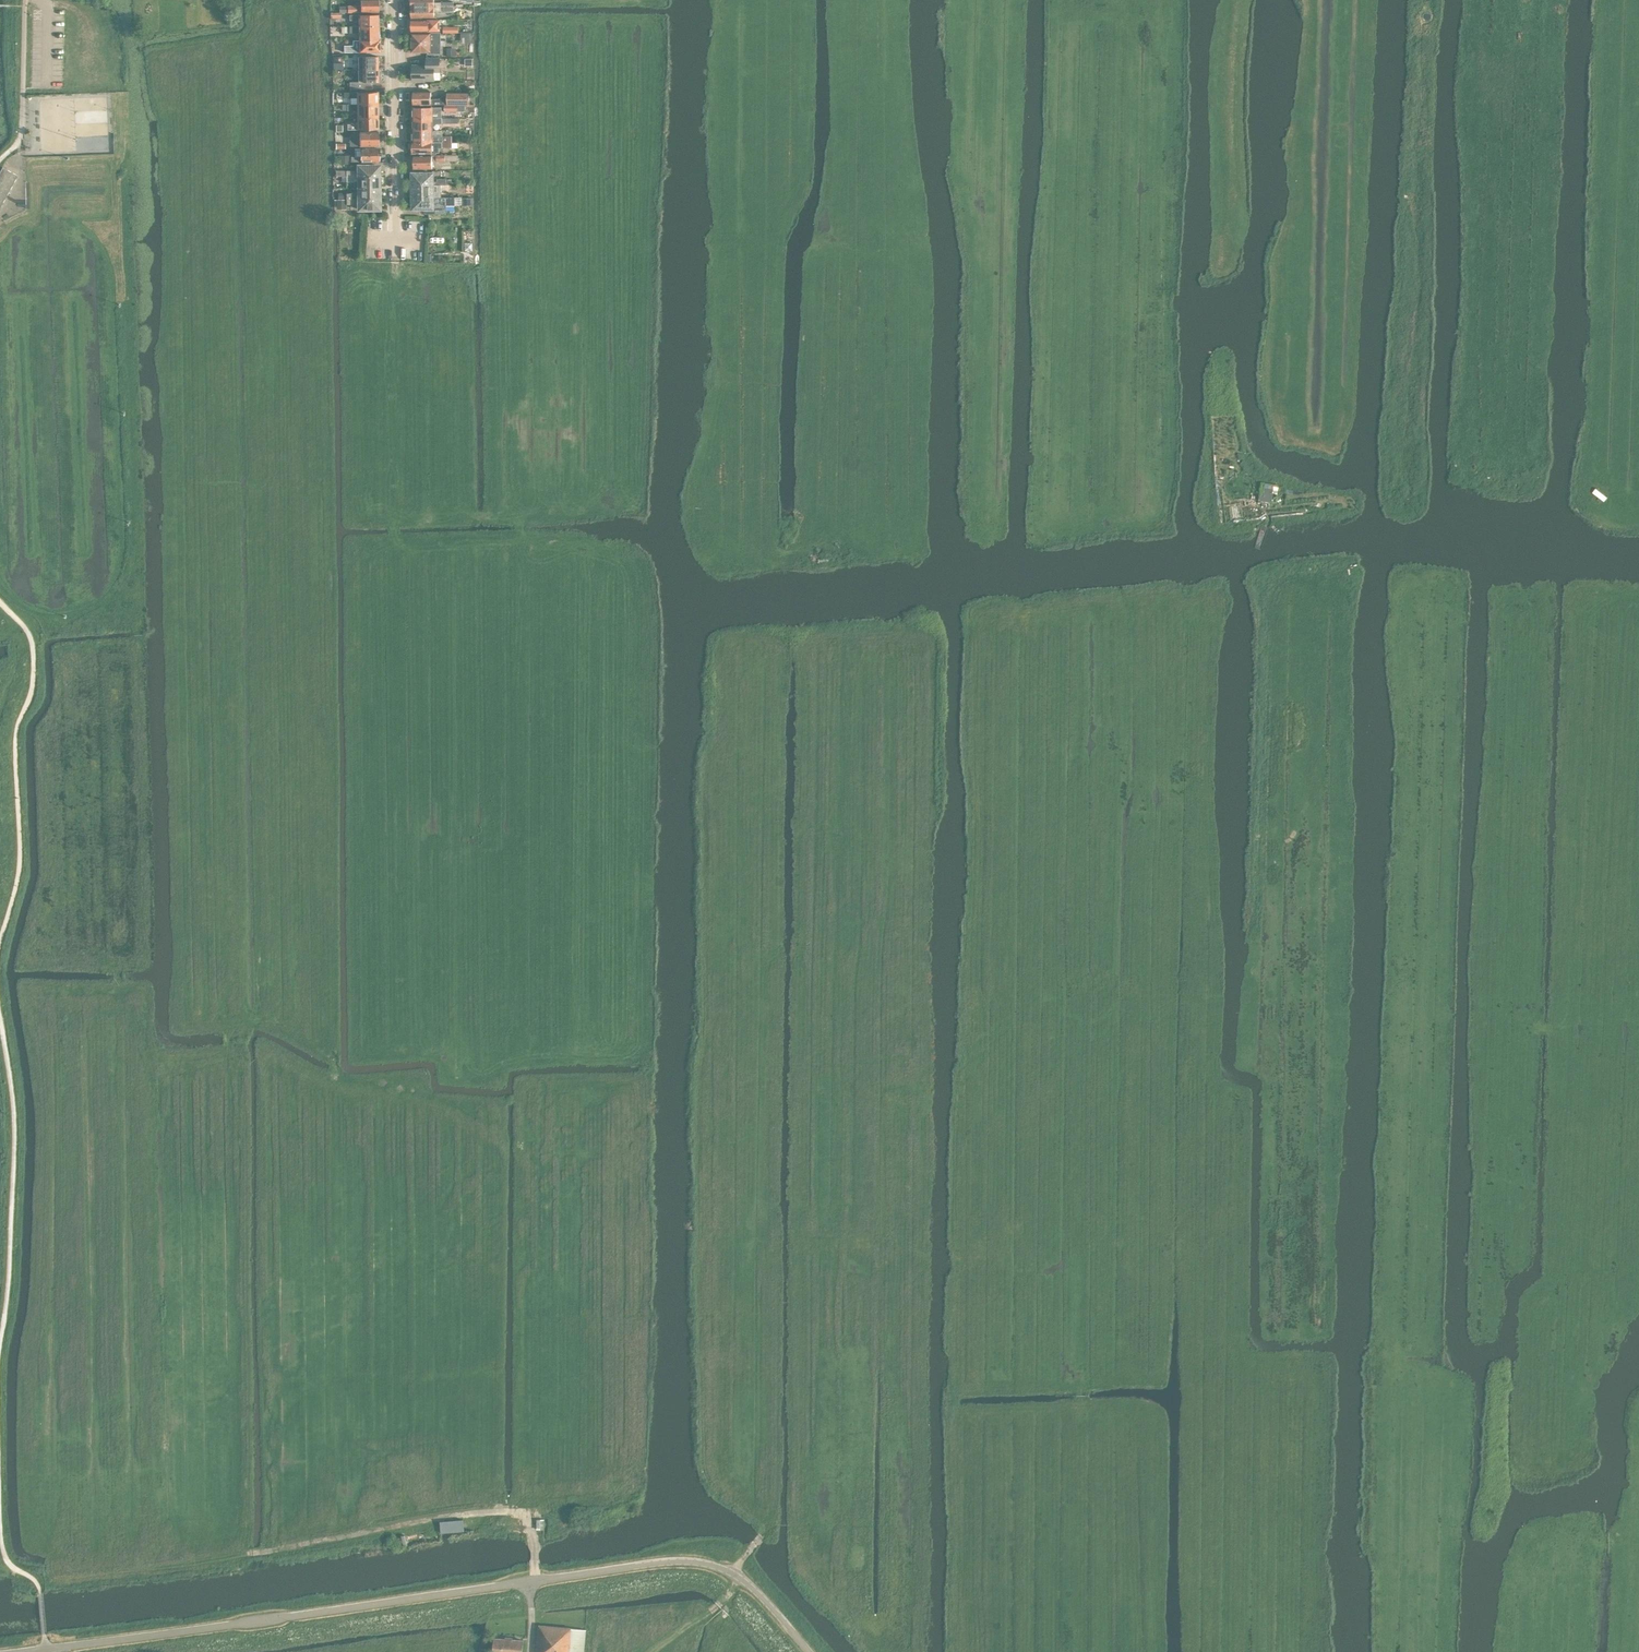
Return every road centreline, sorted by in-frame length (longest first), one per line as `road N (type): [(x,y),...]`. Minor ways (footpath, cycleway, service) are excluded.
road 1 (unclassified): [(810,1651),(736,1575),(688,1561),(19,1651)]
road 2 (track): [(522,1516),(470,1513),(37,1582)]
road 3 (track): [(450,544),(394,542),(396,242)]
road 4 (unclassified): [(396,242),(395,0)]
road 5 (track): [(522,1516),(638,1434),(640,1382)]
road 6 (track): [(653,1651),(725,1601),(746,1555)]

